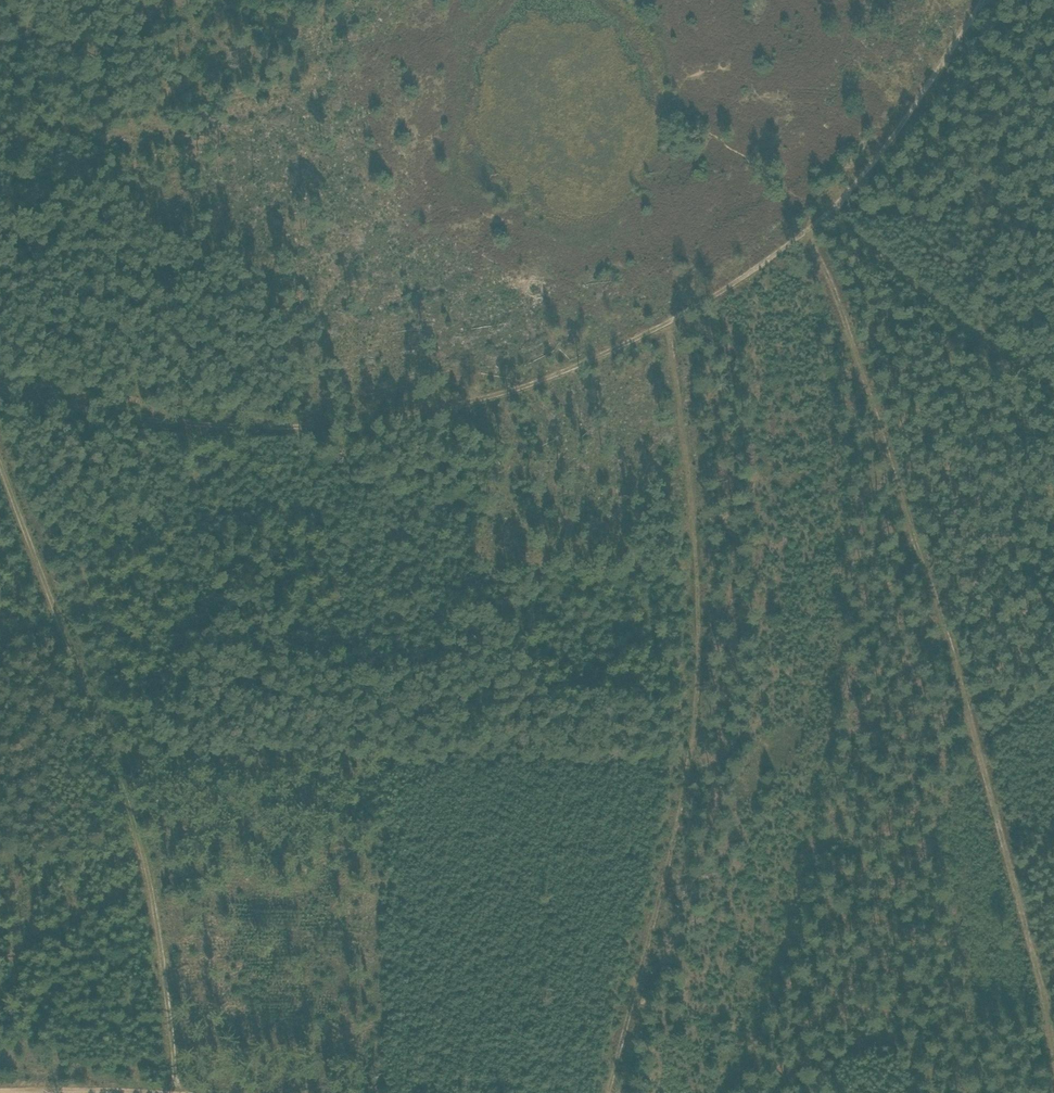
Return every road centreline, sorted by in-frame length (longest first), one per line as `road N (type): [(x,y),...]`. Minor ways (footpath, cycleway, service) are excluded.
road 1 (track): [(667,329),(701,622),(695,717),(676,838),(608,1092)]
road 2 (track): [(0,456),(147,845),(180,1092)]
road 3 (track): [(1053,396),(830,214)]
road 4 (track): [(830,214),(934,82),(986,0)]

